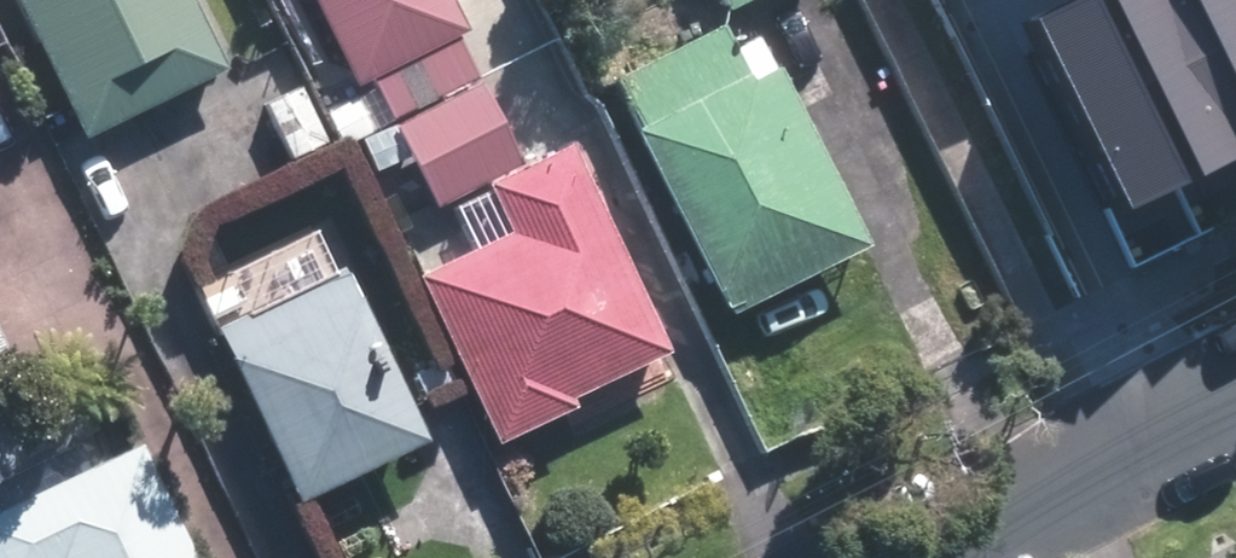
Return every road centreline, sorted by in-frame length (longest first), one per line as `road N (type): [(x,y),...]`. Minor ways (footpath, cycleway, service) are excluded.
road 1 (residential): [(950,557),(1235,403)]

